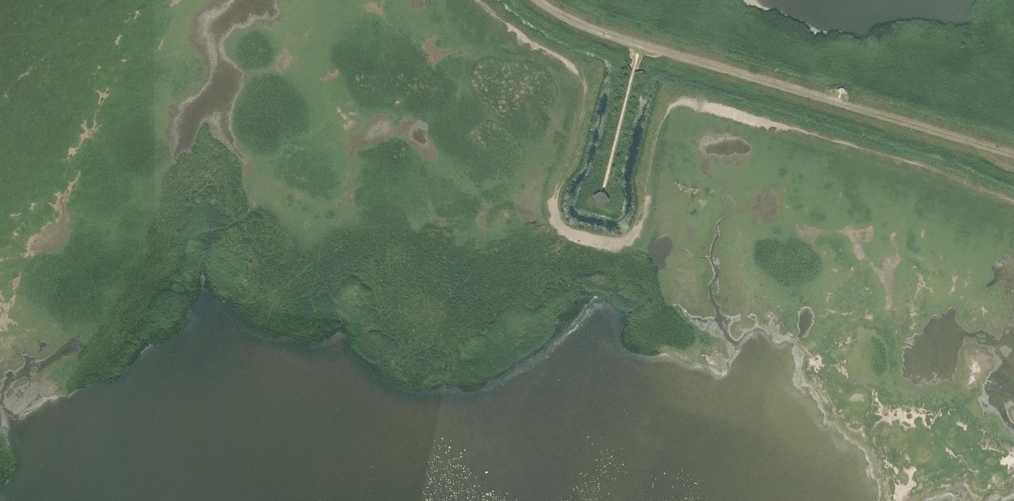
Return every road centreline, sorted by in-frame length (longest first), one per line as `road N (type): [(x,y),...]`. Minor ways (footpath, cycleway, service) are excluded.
road 1 (track): [(1013,154),(640,45),(539,0)]

